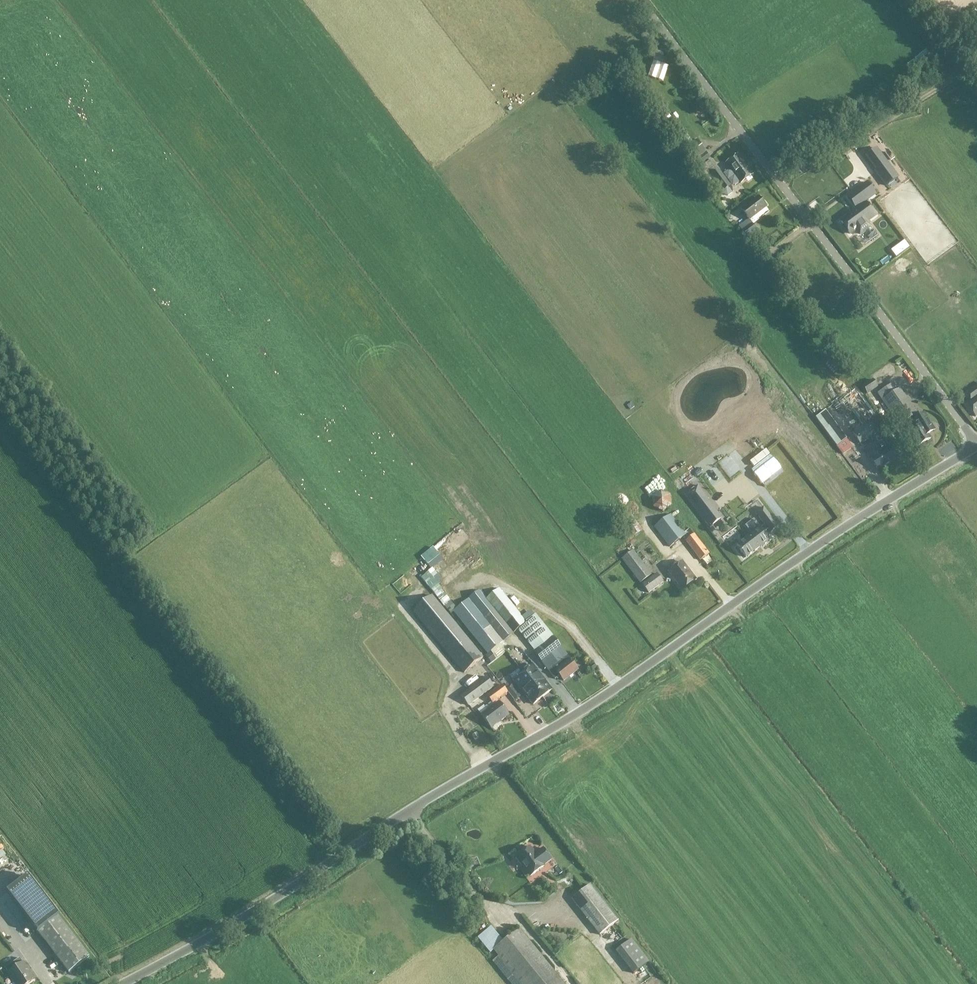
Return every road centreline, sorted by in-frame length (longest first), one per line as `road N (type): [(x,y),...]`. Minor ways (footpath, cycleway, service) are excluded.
road 1 (unclassified): [(121,983),(611,690),(976,445)]
road 2 (unclassified): [(976,443),(781,188)]
road 3 (unclassified): [(781,188),(637,0)]
road 4 (unclassified): [(781,188),(976,71)]

